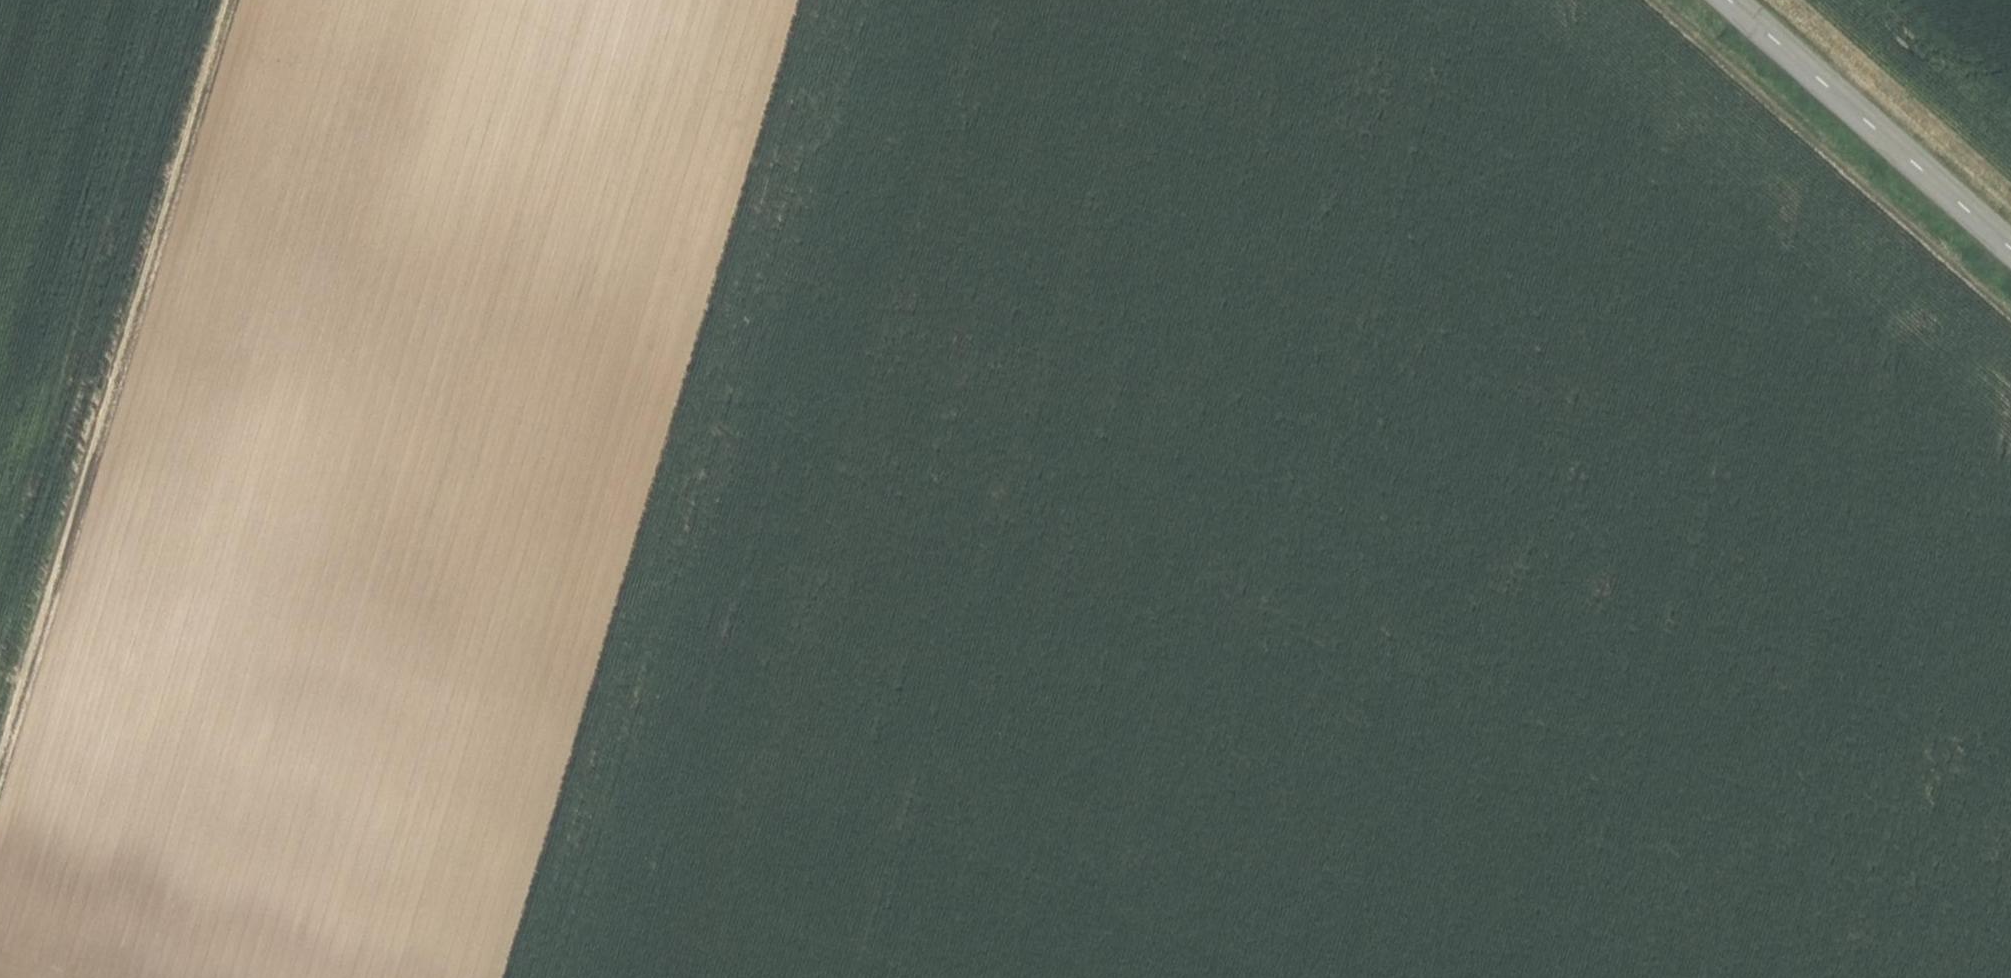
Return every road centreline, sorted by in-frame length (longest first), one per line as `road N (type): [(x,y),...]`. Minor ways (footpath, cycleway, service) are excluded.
road 1 (track): [(240,0),(0,795)]
road 2 (secondary): [(2010,249),(1739,0)]

